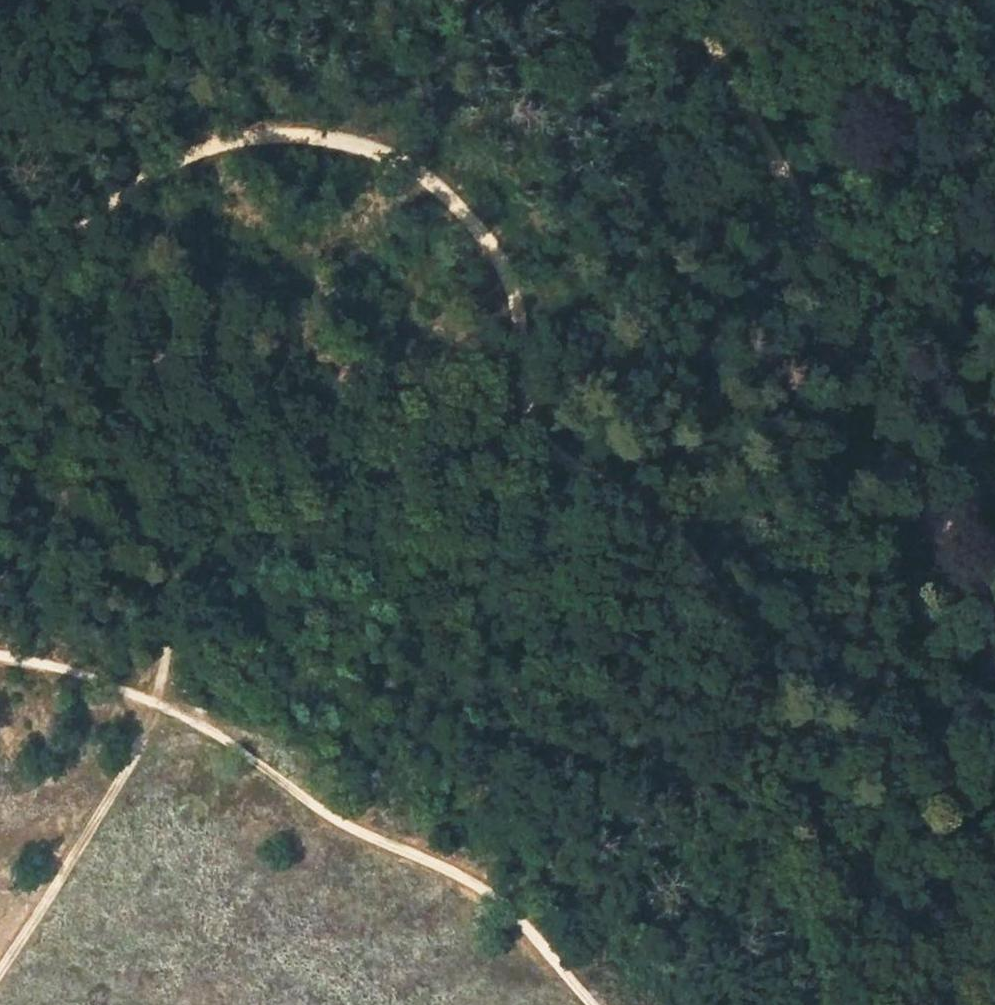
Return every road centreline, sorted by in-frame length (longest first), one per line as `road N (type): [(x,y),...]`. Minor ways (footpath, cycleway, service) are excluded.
road 1 (track): [(0,295),(85,224),(202,151),(292,134),(382,153),(450,192),(505,264),(521,324),(526,421),(558,460),(654,510),(705,568),(759,740),(815,850),(934,1004)]
road 2 (track): [(691,0),(850,298),(994,646)]
road 3 (track): [(597,1004),(511,909),(471,877),(335,821),(208,725),(107,682),(0,655)]
road 4 (track): [(0,966),(136,756),(166,660),(174,589),(162,550),(47,437),(0,405)]

